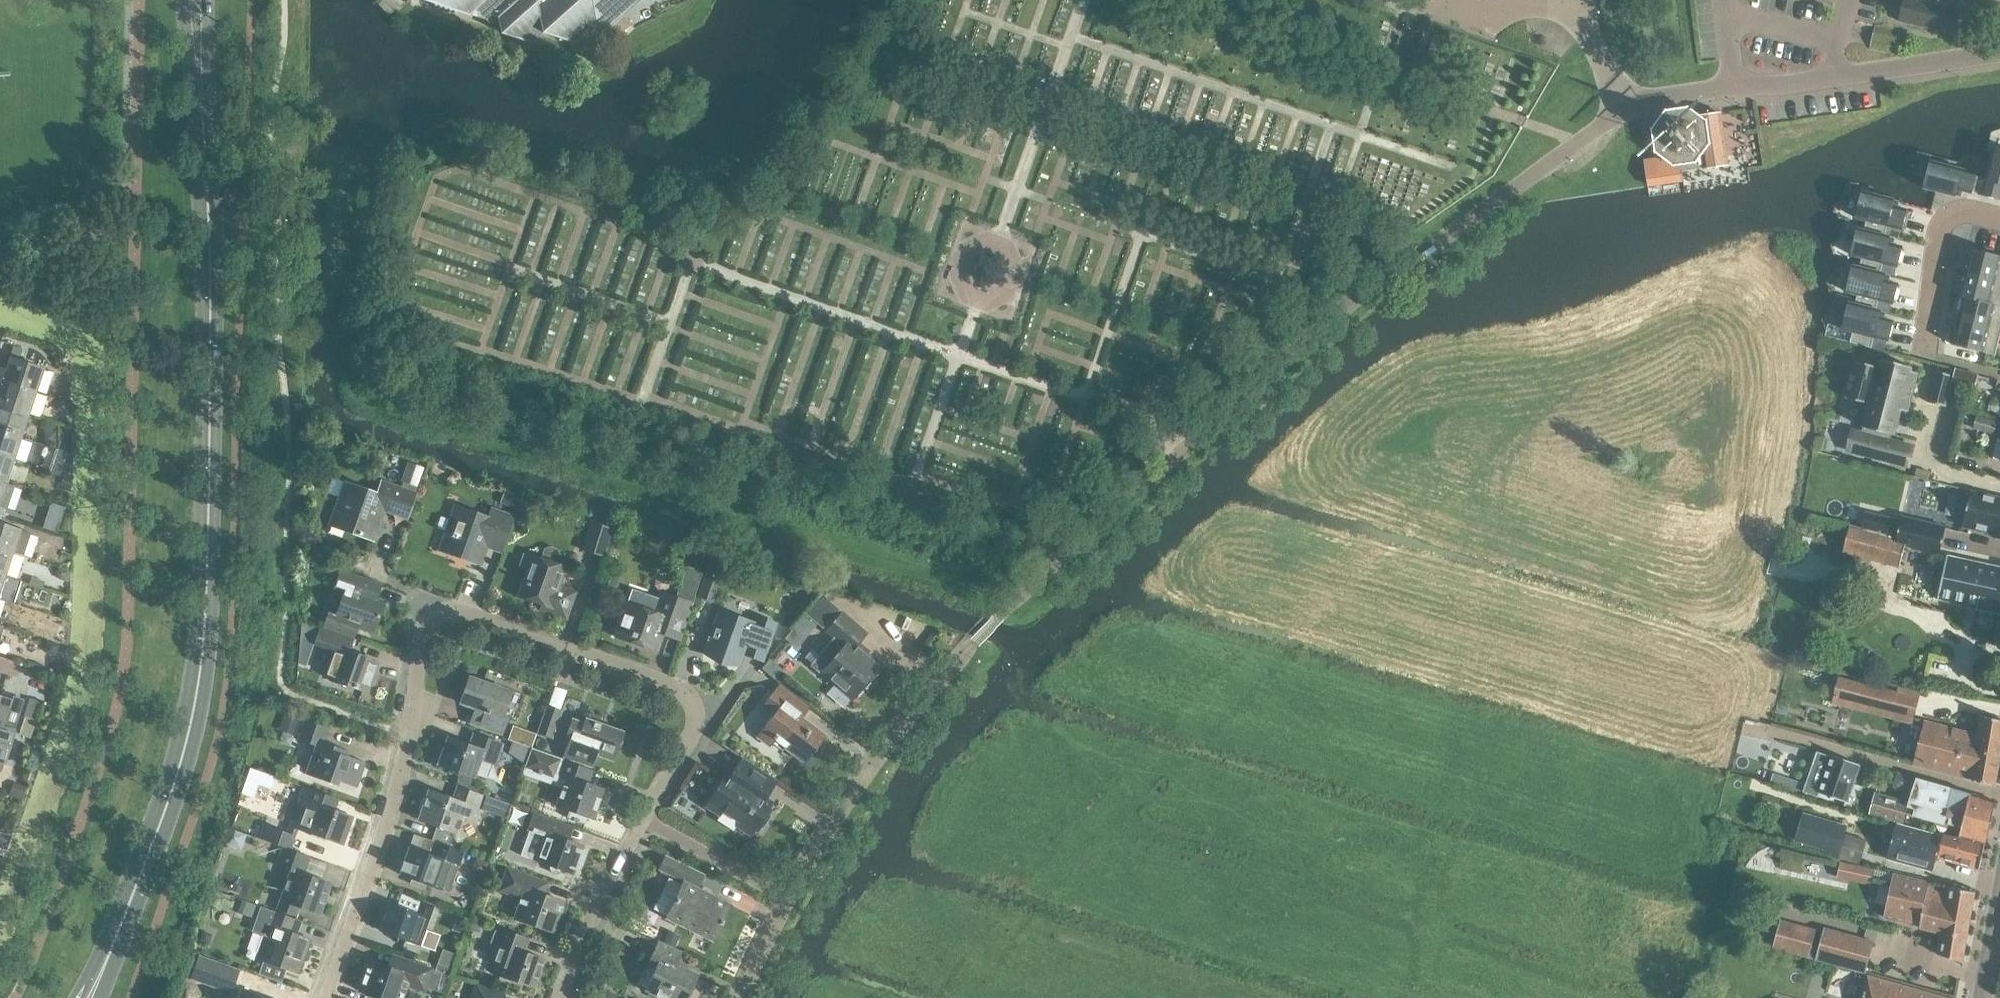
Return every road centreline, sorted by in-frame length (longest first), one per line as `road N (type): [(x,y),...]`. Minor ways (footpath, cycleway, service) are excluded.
road 1 (residential): [(1002,616),(1361,296),(1625,109),(1672,96),(1999,53)]
road 2 (residential): [(642,817),(695,730),(689,698),(444,610),(421,636),(410,735),(385,834),(326,997)]
road 3 (primary): [(126,912),(181,762),(205,625),(213,376),(205,148)]
road 4 (residential): [(787,898),(873,761),(976,642)]
road 5 (residential): [(558,997),(642,817)]
road 6 (residential): [(1999,221),(1965,211),(1944,219),(1924,356)]
road 7 (residential): [(642,817),(787,898)]
road 8 (primary): [(181,0),(193,112),(205,148)]
road 9 (primary): [(205,148),(212,0)]

